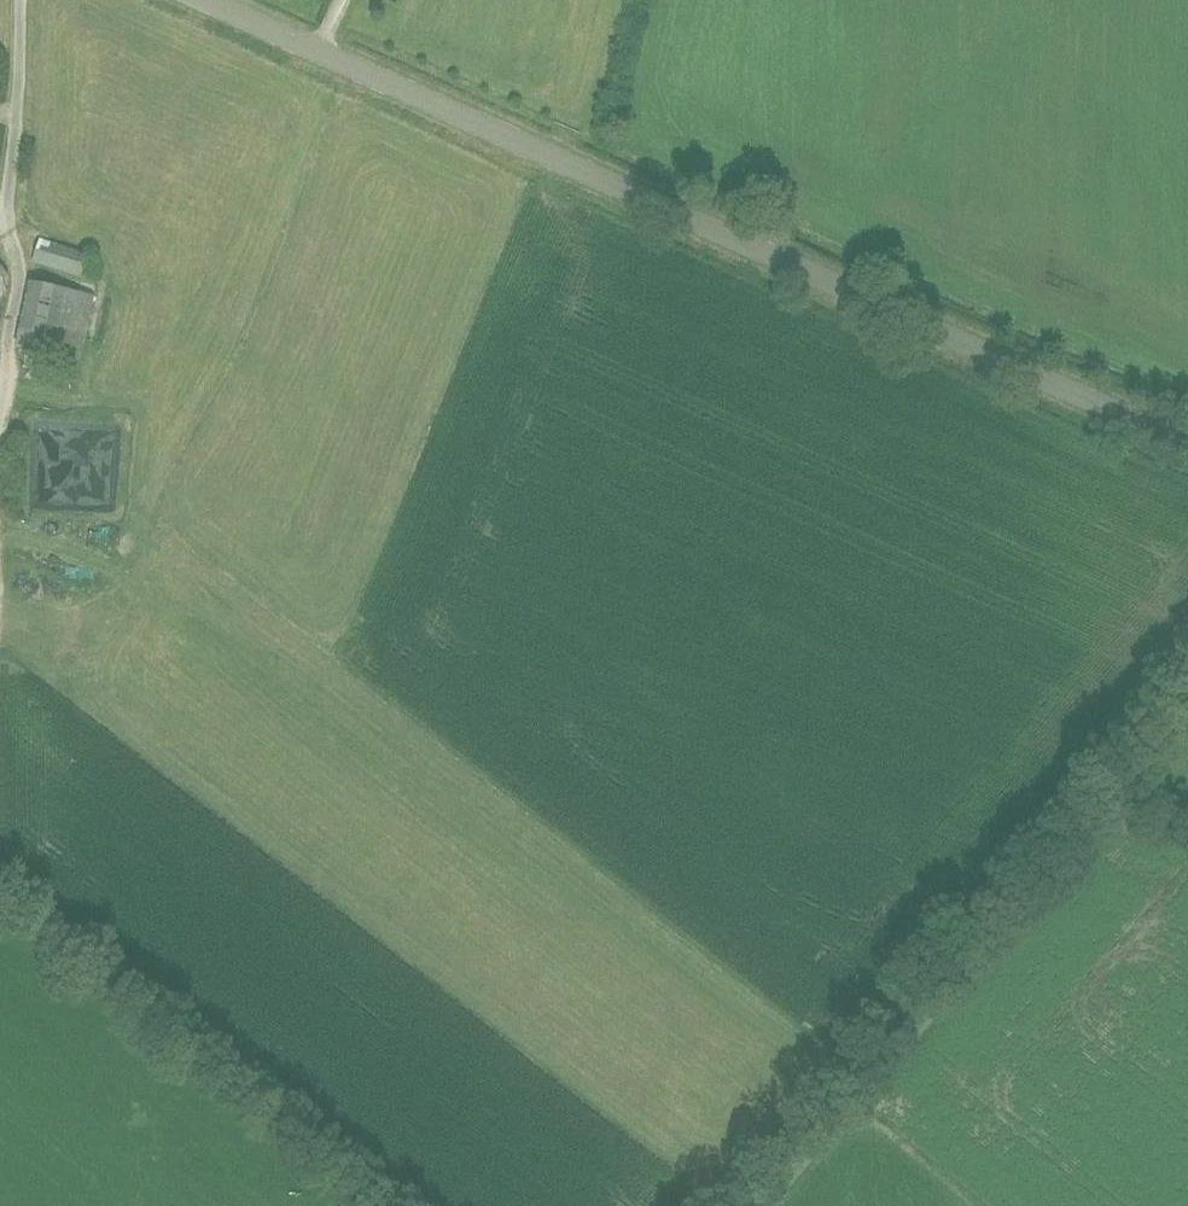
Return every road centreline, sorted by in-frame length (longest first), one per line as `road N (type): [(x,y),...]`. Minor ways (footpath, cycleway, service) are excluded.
road 1 (unclassified): [(1187,444),(231,0)]
road 2 (unclassified): [(751,1205),(1187,708)]

